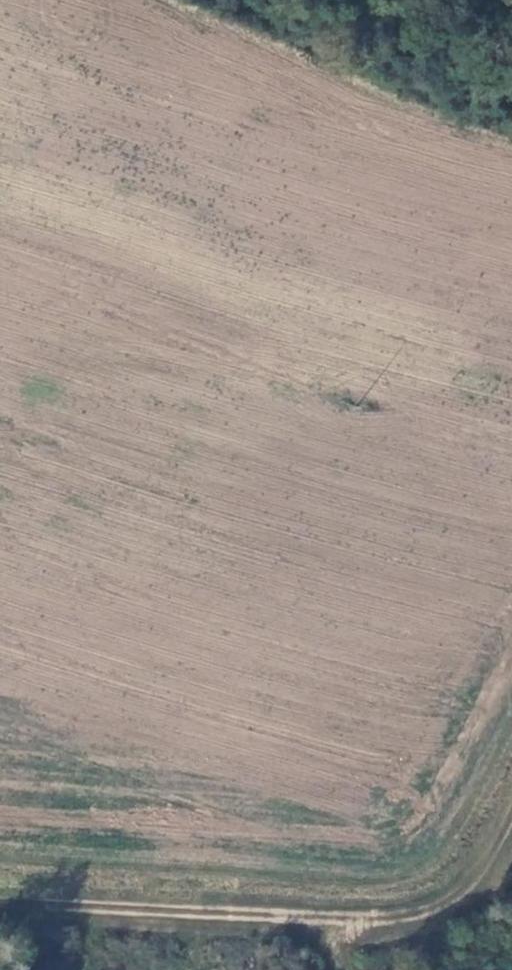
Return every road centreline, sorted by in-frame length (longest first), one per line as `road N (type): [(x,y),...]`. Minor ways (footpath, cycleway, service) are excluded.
road 1 (track): [(0,903),(461,909),(511,812)]

